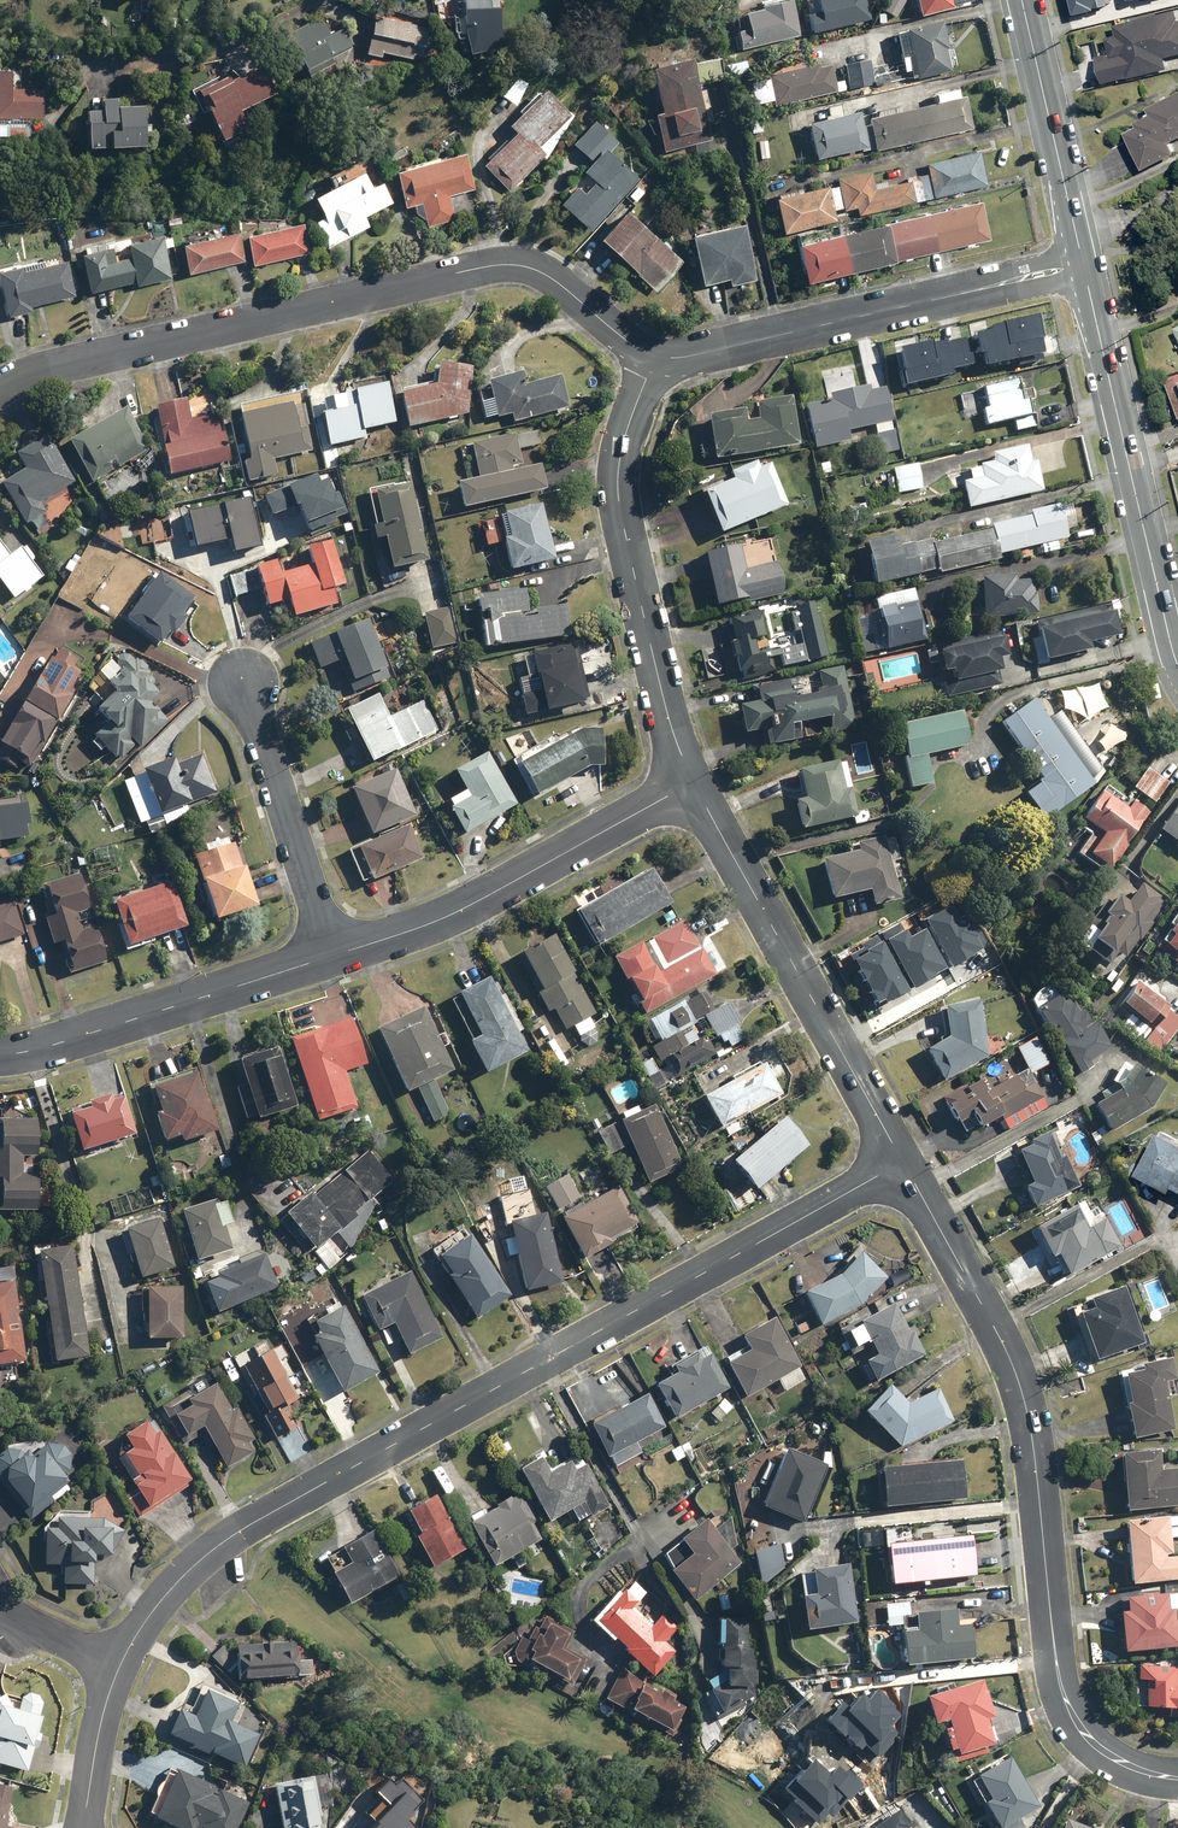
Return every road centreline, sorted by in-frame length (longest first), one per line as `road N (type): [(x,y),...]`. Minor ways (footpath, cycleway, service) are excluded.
road 1 (residential): [(903,1161),(226,1539),(153,1609),(117,1669)]
road 2 (residential): [(903,1161),(1019,1387),(1067,1707),(1119,1762),(1177,1778)]
road 3 (residential): [(655,357),(553,279),(508,266),(43,372),(0,394)]
road 4 (residential): [(655,357),(620,443),(616,504),(658,688),(689,781)]
road 5 (residential): [(689,781),(903,1161)]
road 6 (secondary): [(1177,669),(1086,278)]
road 7 (residential): [(689,781),(444,917),(332,953)]
road 8 (residential): [(1018,280),(693,358),(655,357)]
road 9 (residential): [(332,953),(0,1054)]
road 10 (residential): [(332,953),(239,677)]
road 11 (secondary): [(1081,255),(1021,0)]
road 12 (residential): [(117,1669),(83,1827)]
road 13 (residential): [(117,1669),(0,1603)]

